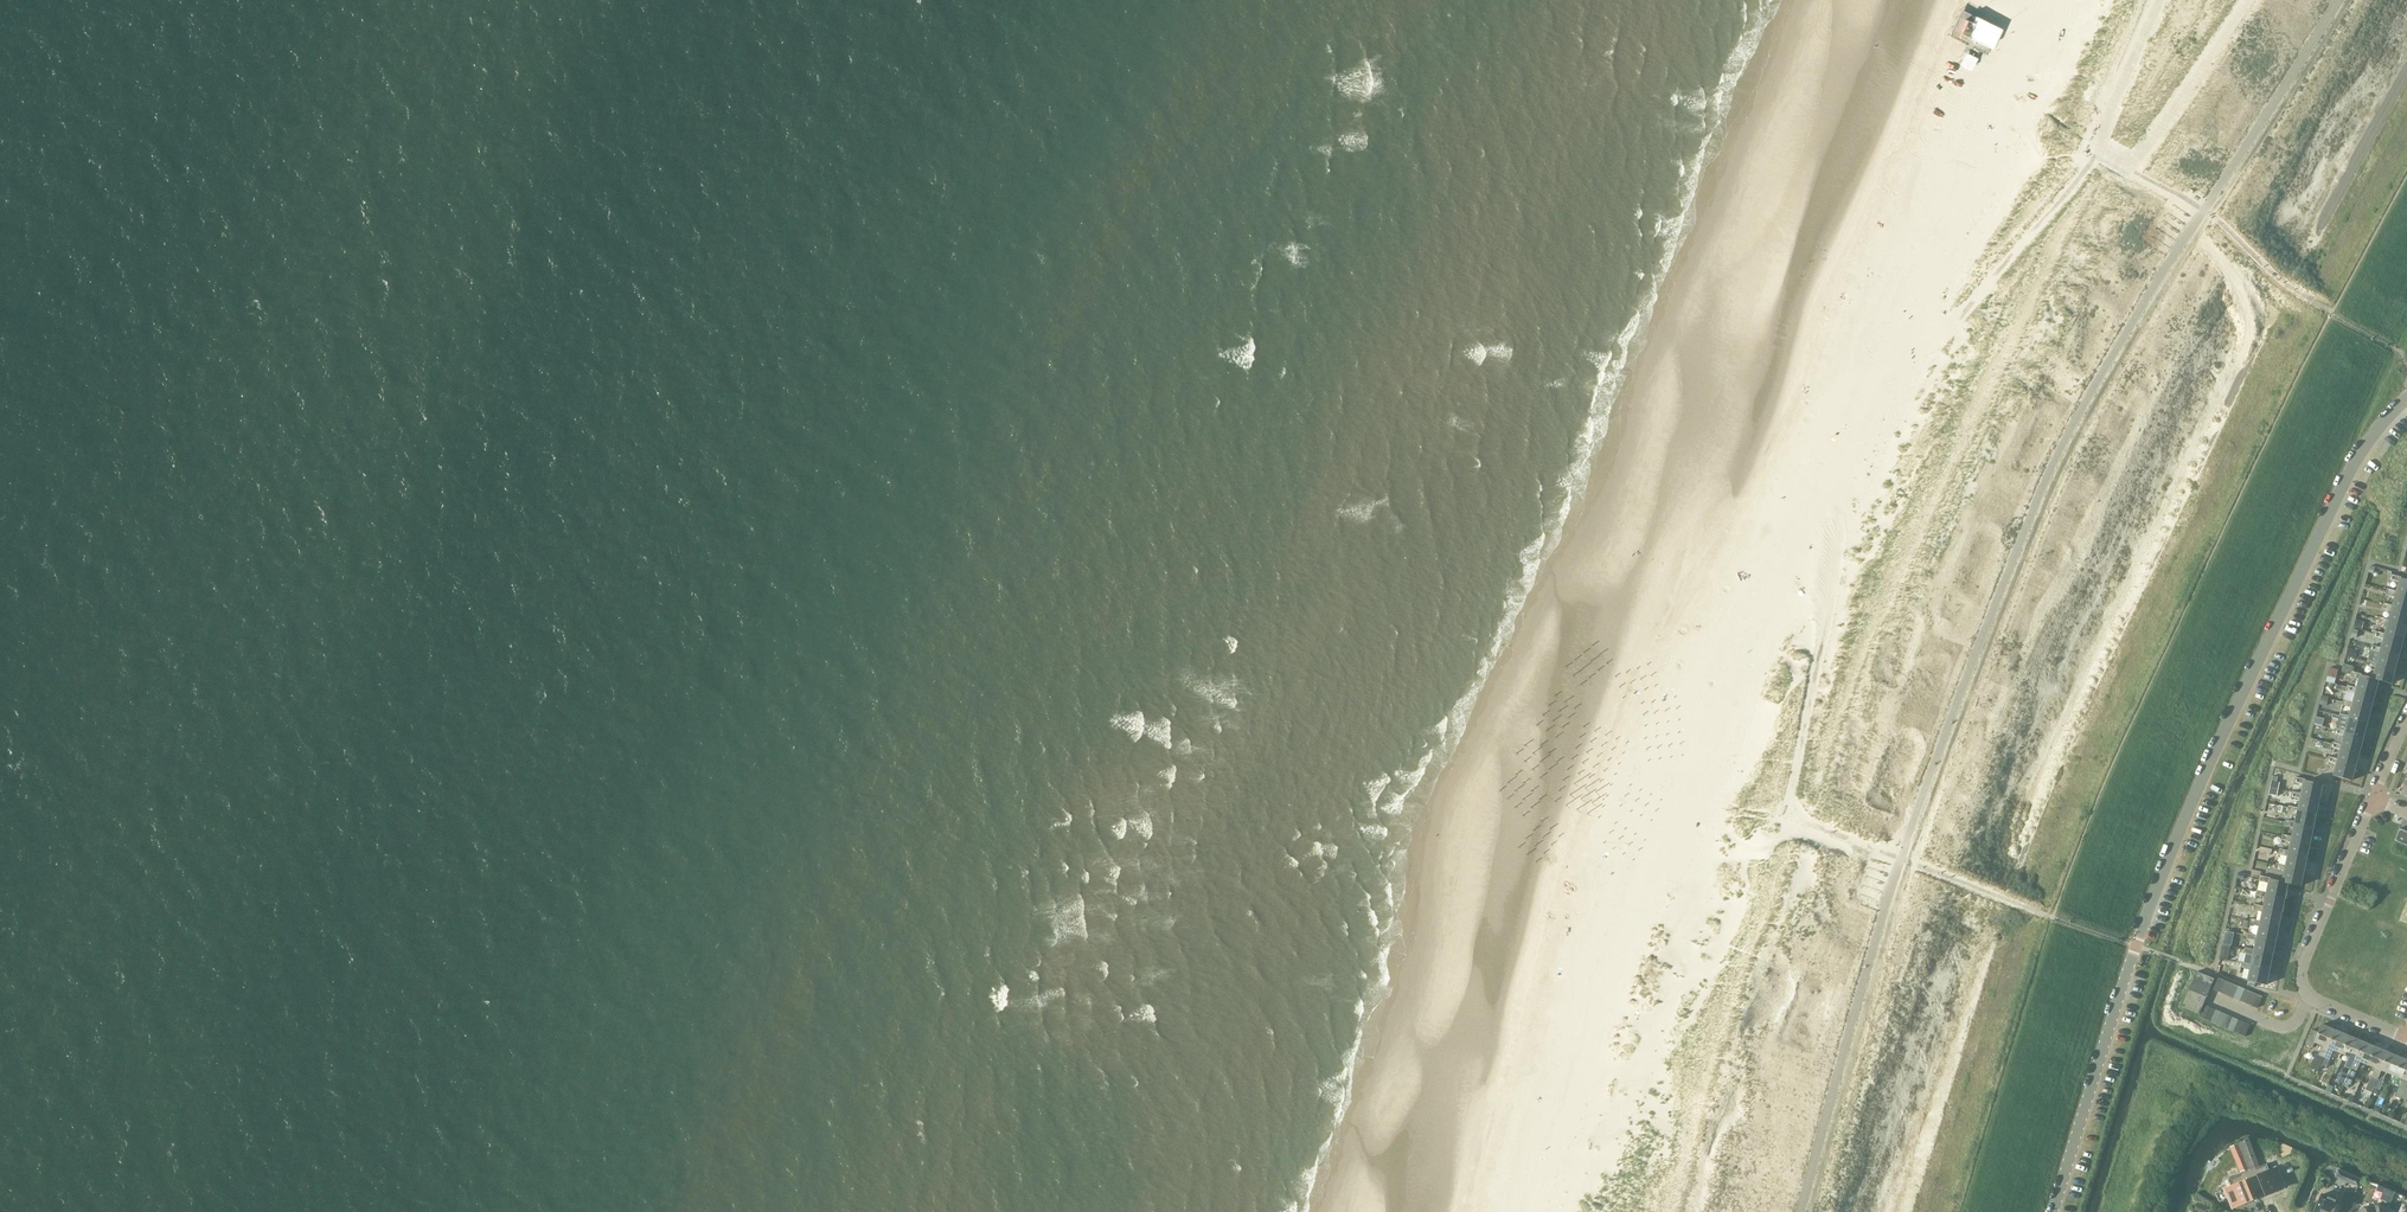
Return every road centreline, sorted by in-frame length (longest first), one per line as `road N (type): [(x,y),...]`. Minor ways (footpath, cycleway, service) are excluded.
road 1 (unclassified): [(2052,1211),(2135,946),(2192,803),(2359,455),(2406,398)]
road 2 (residential): [(2406,1039),(2316,1002),(2301,977),(2373,797)]

